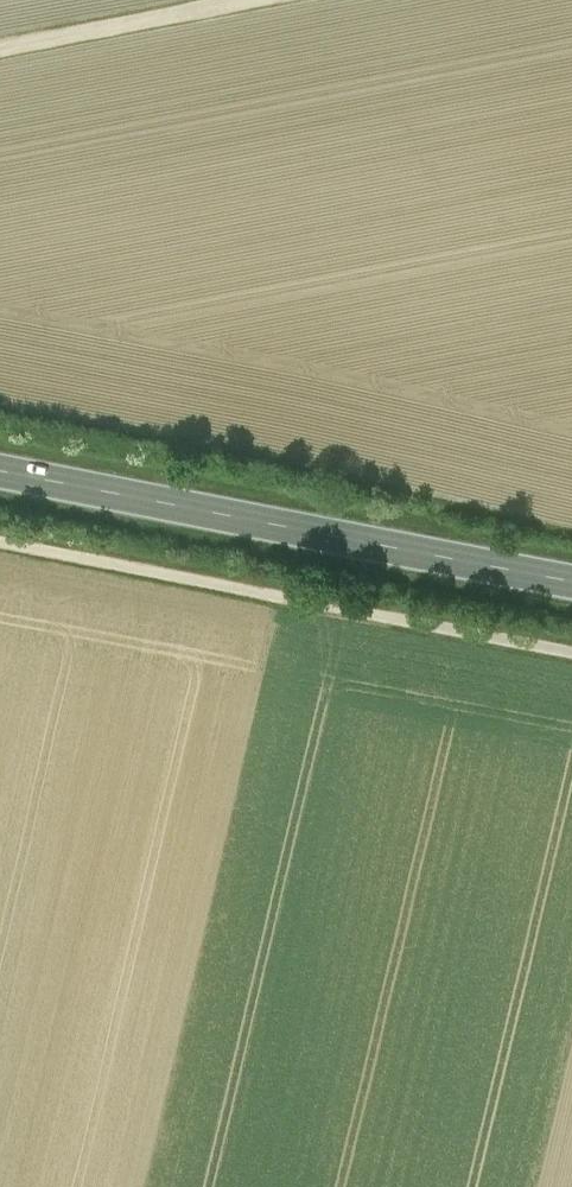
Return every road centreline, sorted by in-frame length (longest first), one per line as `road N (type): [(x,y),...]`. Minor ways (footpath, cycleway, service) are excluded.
road 1 (primary): [(571,575),(0,461)]
road 2 (track): [(0,543),(571,654)]
road 3 (track): [(0,45),(239,0)]

